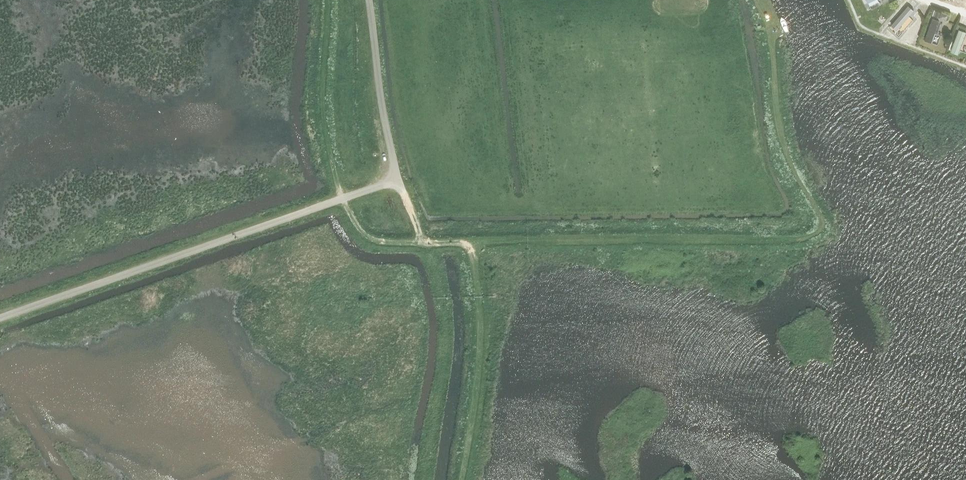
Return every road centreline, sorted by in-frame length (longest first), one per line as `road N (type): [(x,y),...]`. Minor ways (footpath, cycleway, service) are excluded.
road 1 (unclassified): [(0,318),(397,182),(369,0)]
road 2 (track): [(328,0),(323,104),(343,198),(368,236),(424,242)]
road 3 (track): [(461,479),(480,344),(474,258),(467,242),(424,242)]

